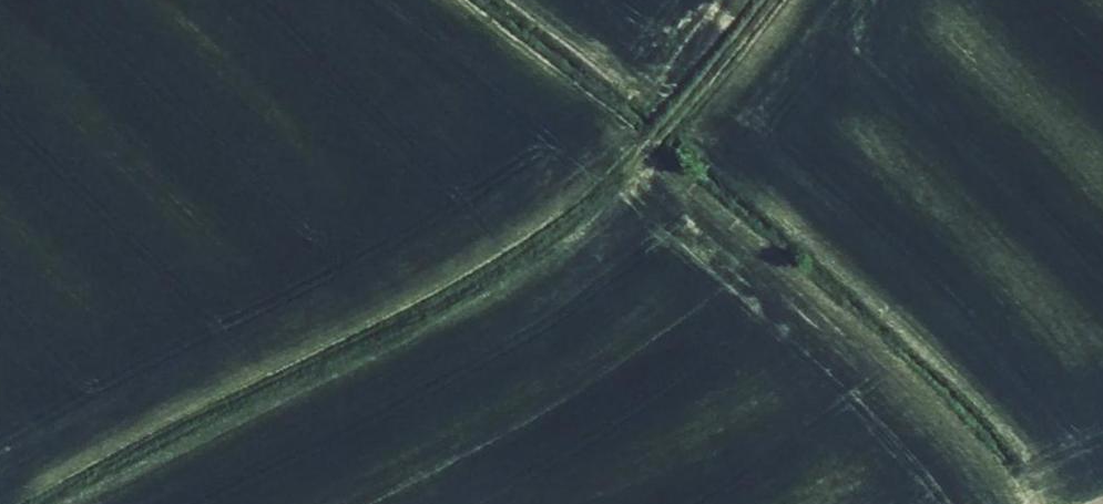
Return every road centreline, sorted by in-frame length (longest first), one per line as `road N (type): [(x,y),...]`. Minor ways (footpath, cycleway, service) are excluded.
road 1 (track): [(770,0),(668,121),(582,205)]

